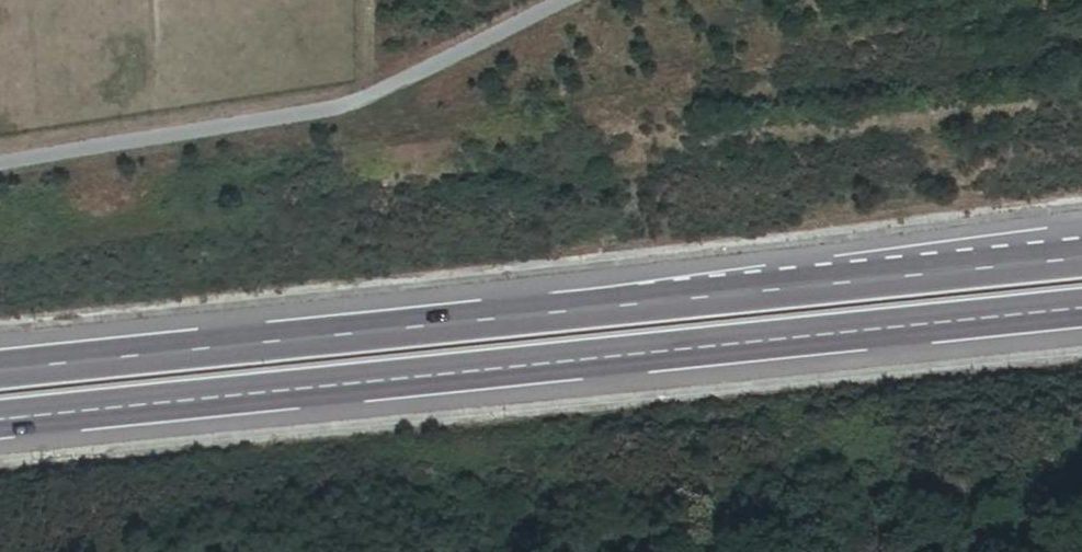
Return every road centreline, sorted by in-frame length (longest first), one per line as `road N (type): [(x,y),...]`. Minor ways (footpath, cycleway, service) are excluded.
road 1 (trunk): [(1081,255),(0,371)]
road 2 (trunk): [(0,425),(1081,311)]

